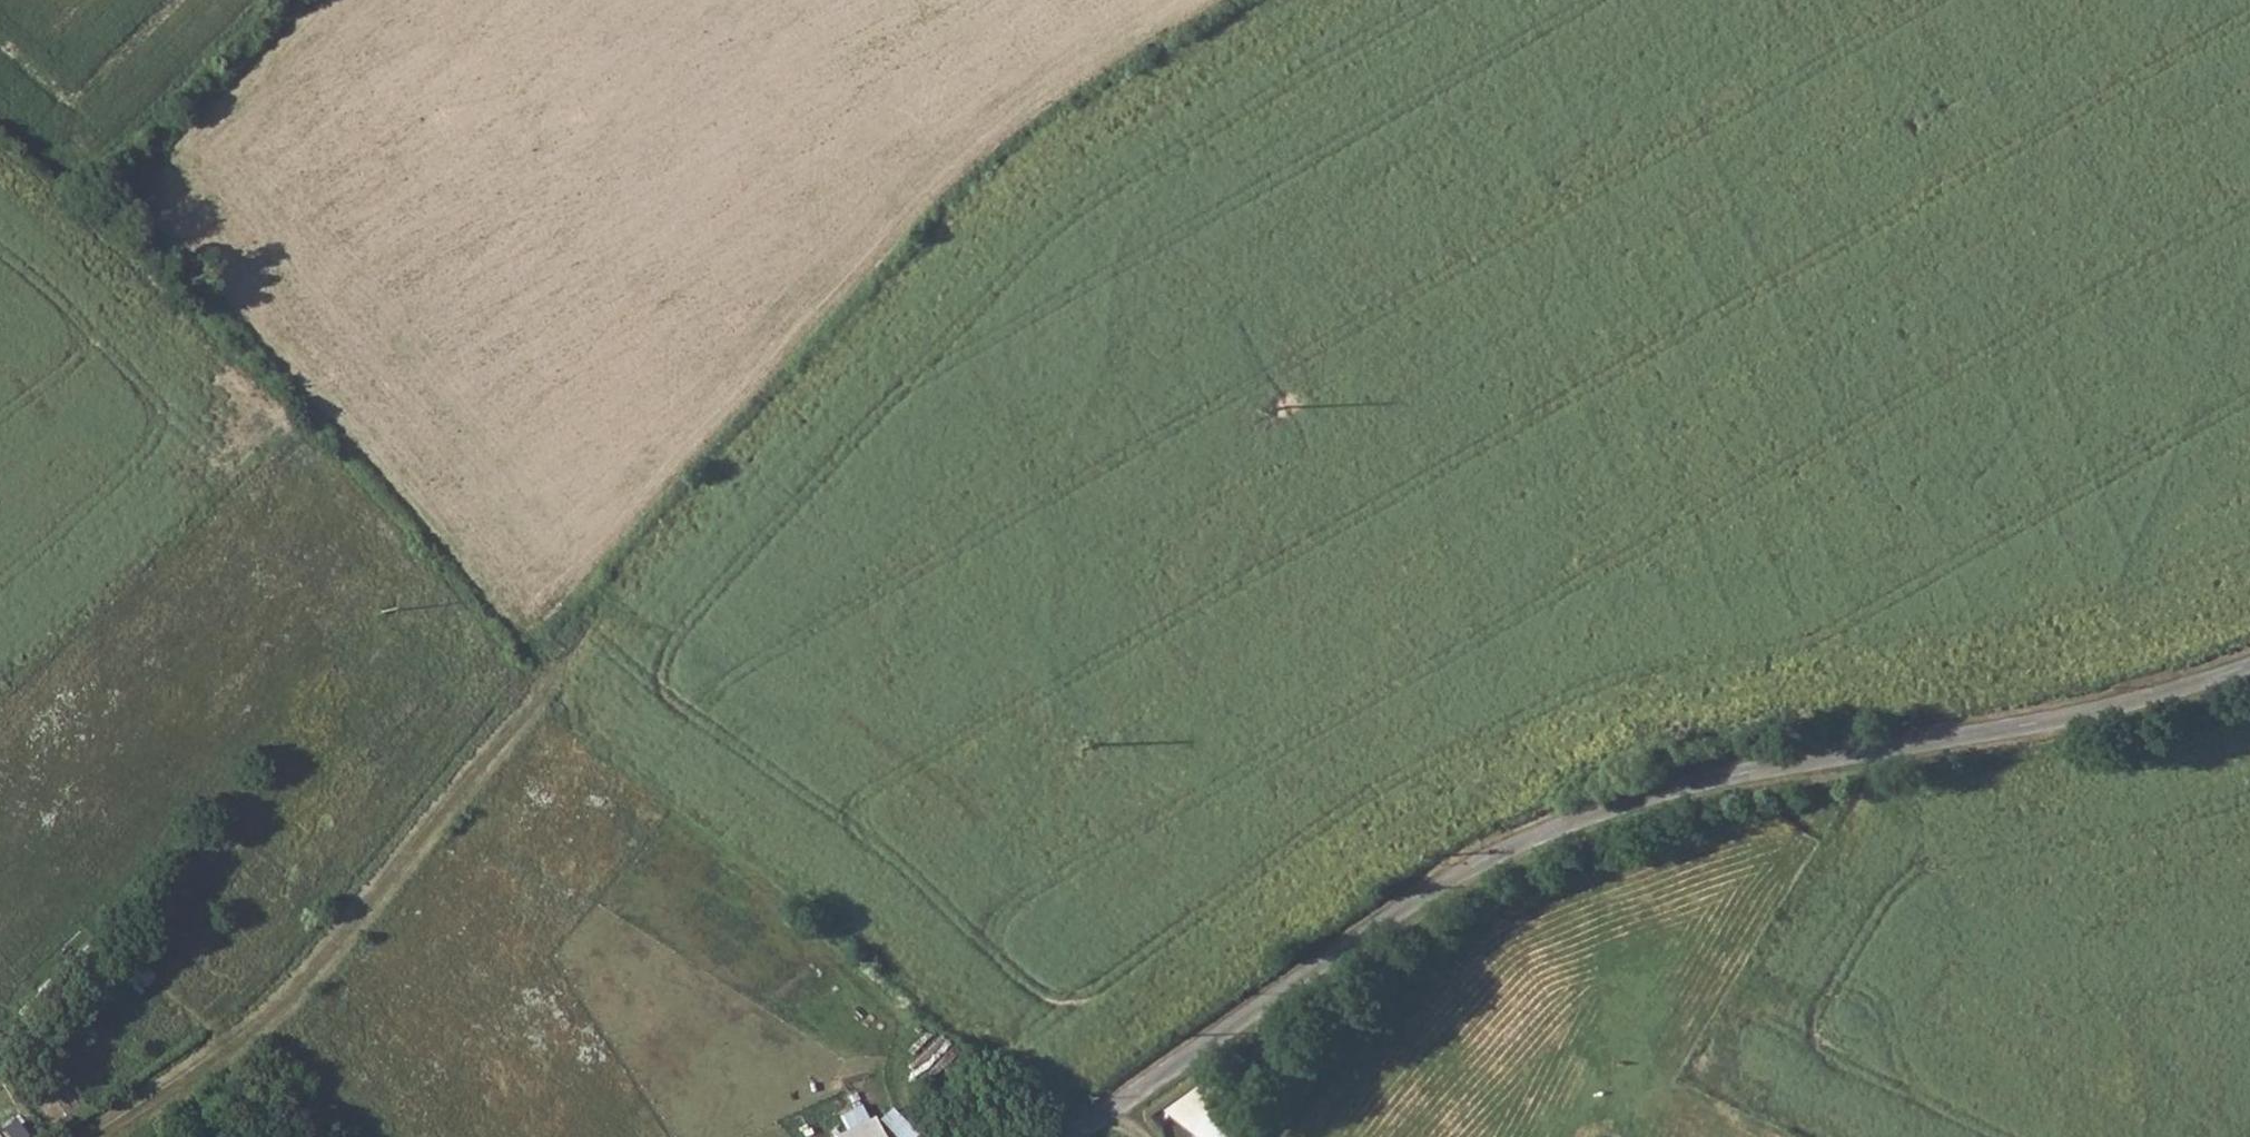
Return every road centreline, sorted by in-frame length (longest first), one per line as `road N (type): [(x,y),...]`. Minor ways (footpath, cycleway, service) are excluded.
road 1 (unclassified): [(1069,1136),(1466,862),(1677,780),(2137,699),(2249,662)]
road 2 (track): [(101,1136),(258,1028),(547,673)]

